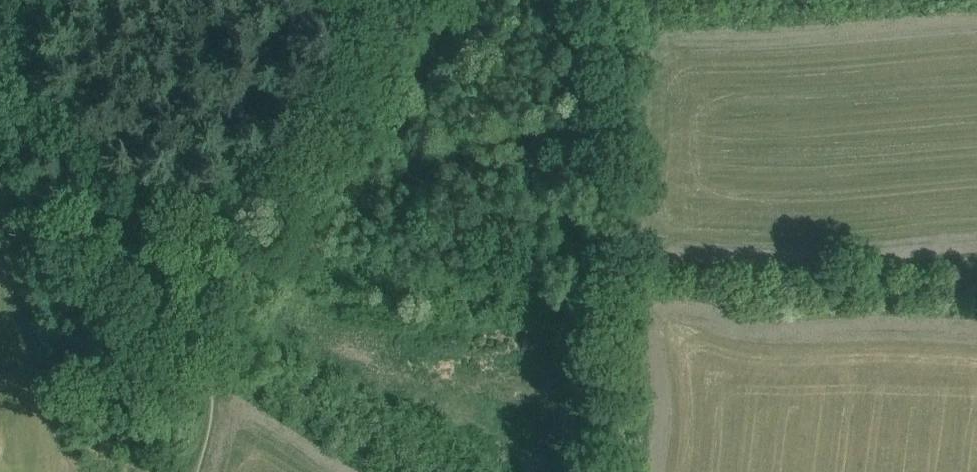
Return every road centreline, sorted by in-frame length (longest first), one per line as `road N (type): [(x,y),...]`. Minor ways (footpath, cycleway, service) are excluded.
road 1 (track): [(539,0),(553,24),(575,155),(570,471)]

